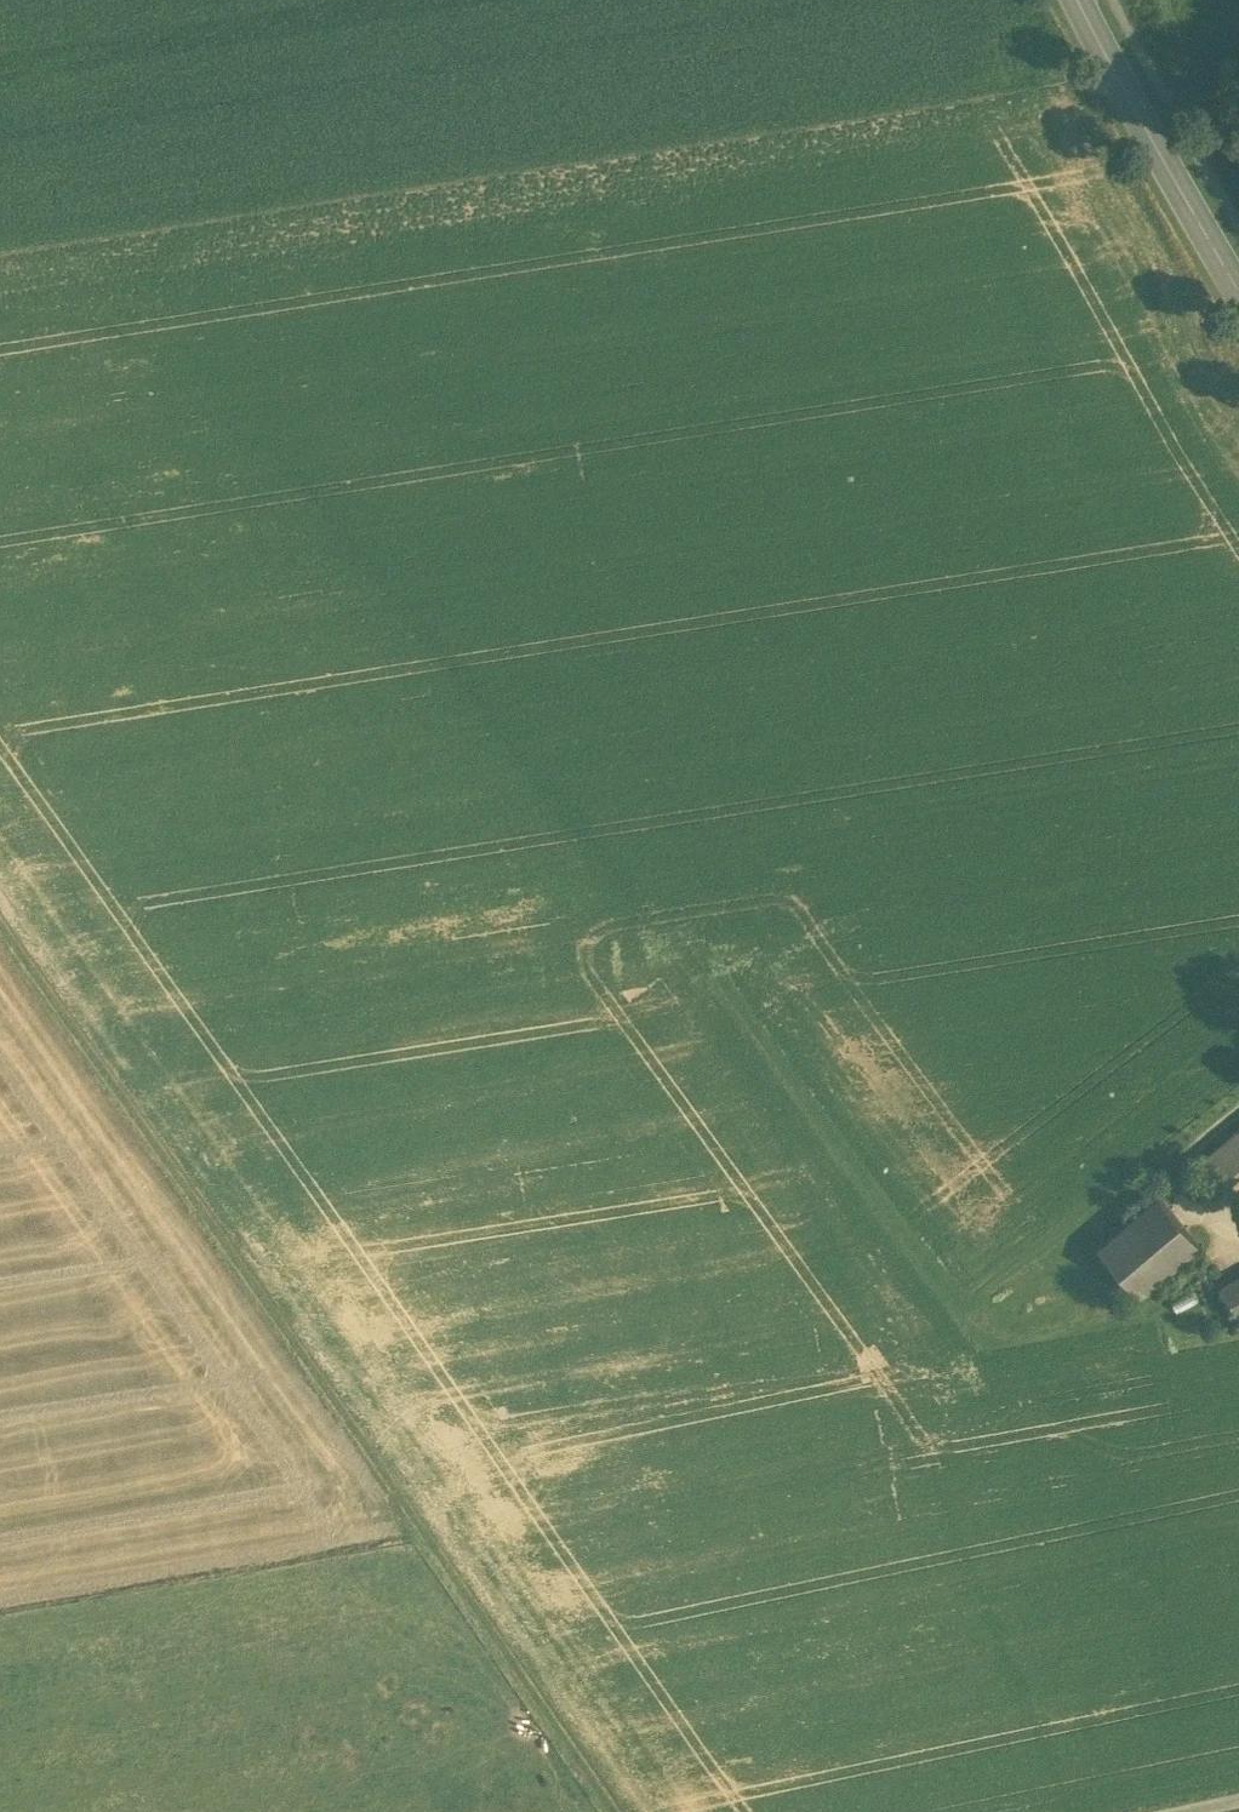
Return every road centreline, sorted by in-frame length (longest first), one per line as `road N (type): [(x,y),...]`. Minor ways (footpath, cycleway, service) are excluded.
road 1 (secondary): [(1238,287),(1082,0)]

